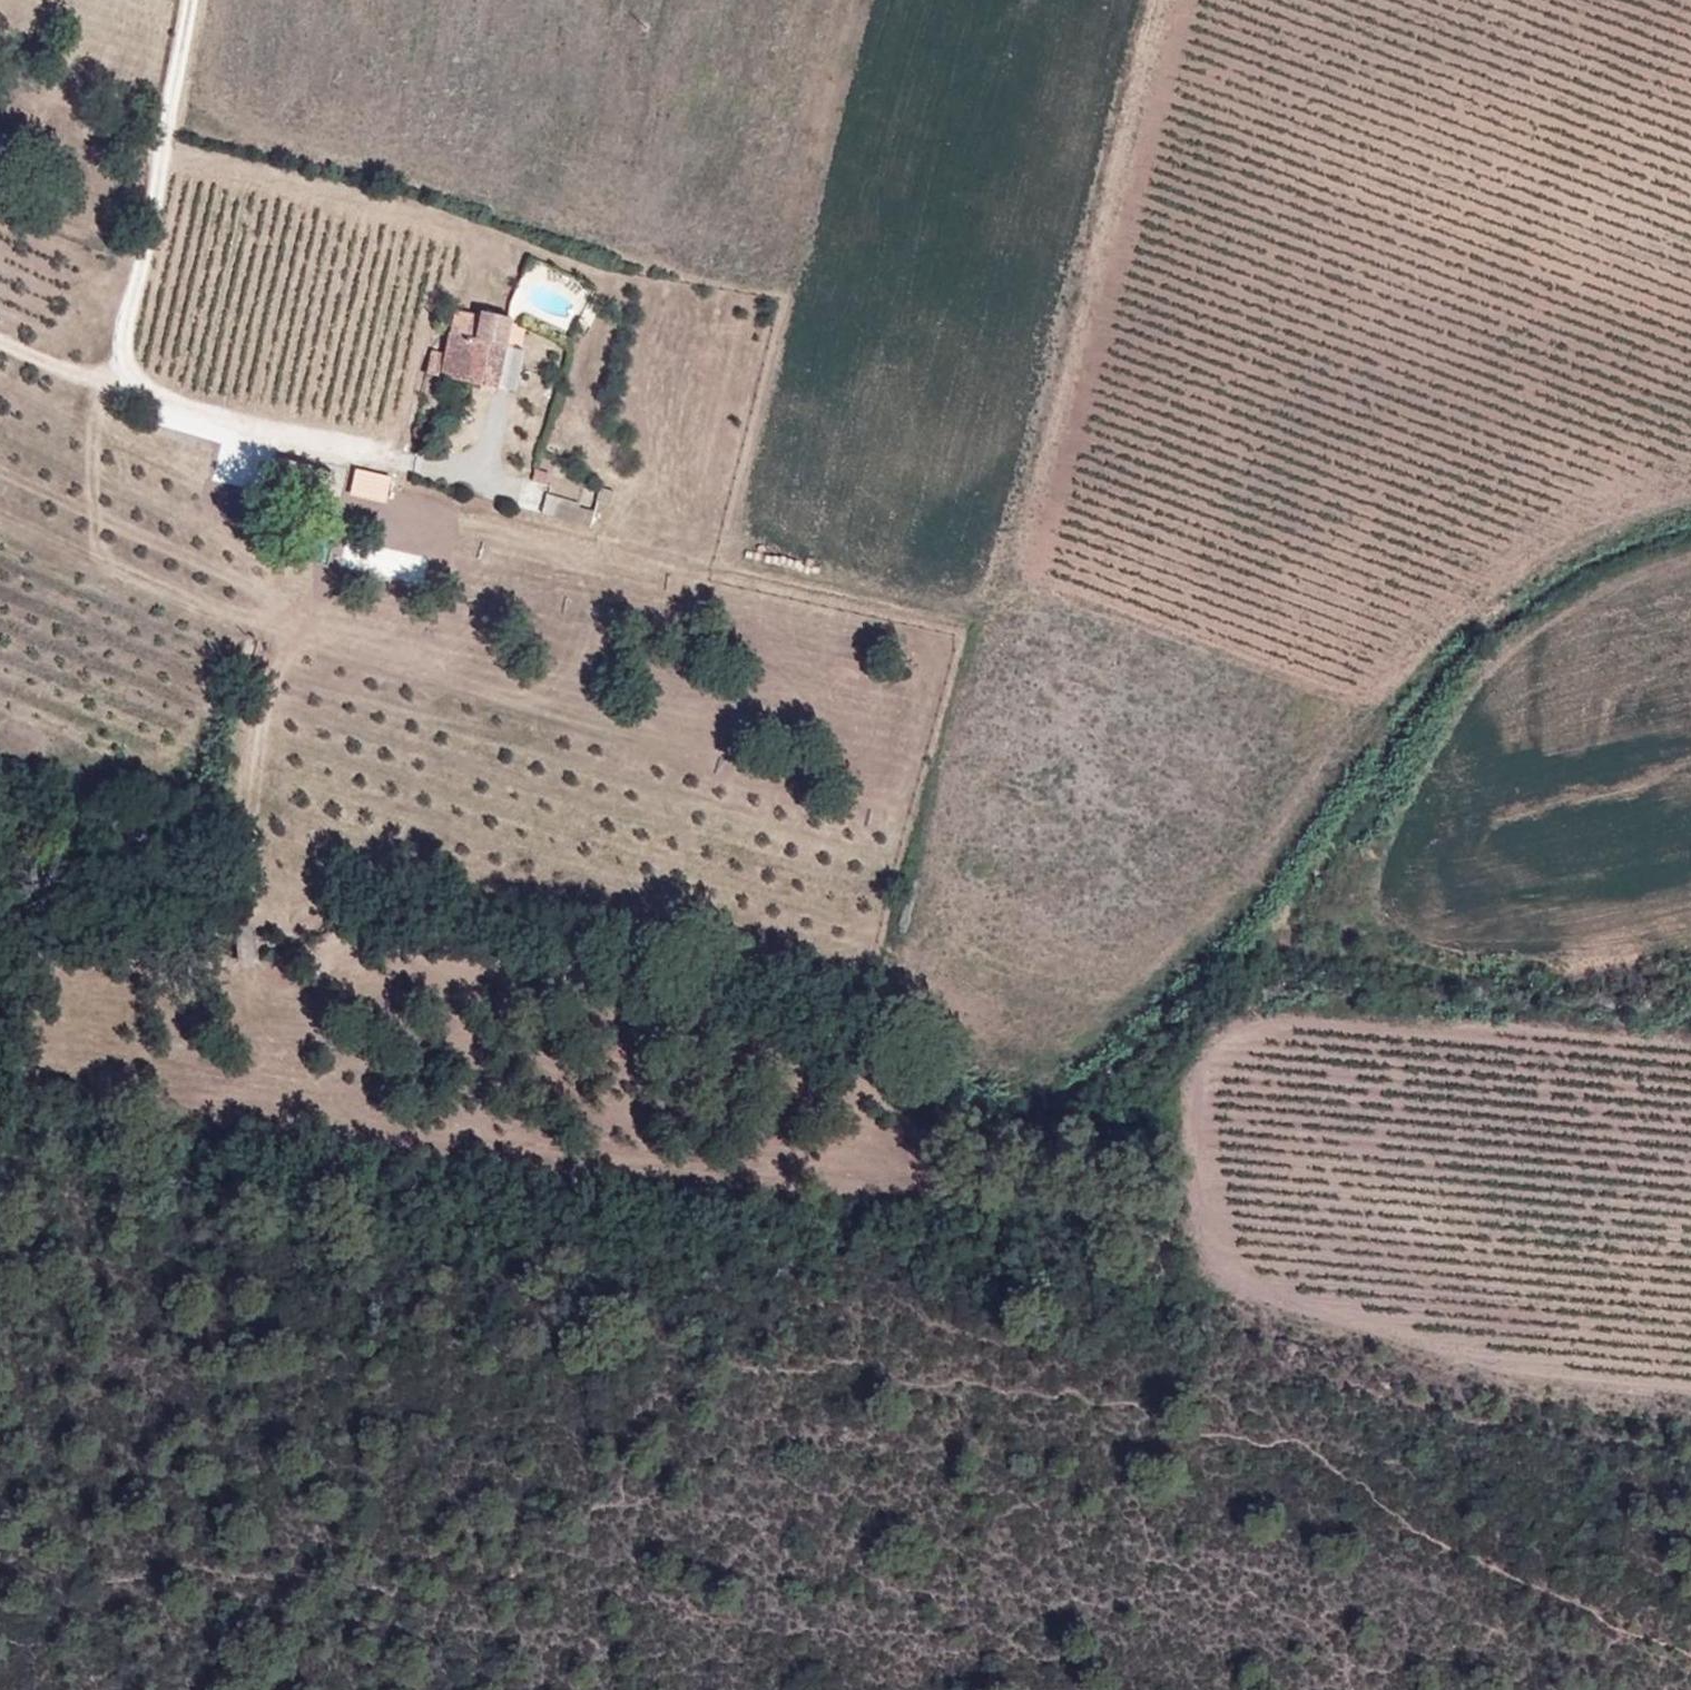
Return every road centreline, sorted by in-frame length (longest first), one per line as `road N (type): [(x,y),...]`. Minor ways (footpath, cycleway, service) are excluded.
road 1 (track): [(196,0),(147,263),(126,333),(132,377),(154,401),(227,424),(482,484)]

